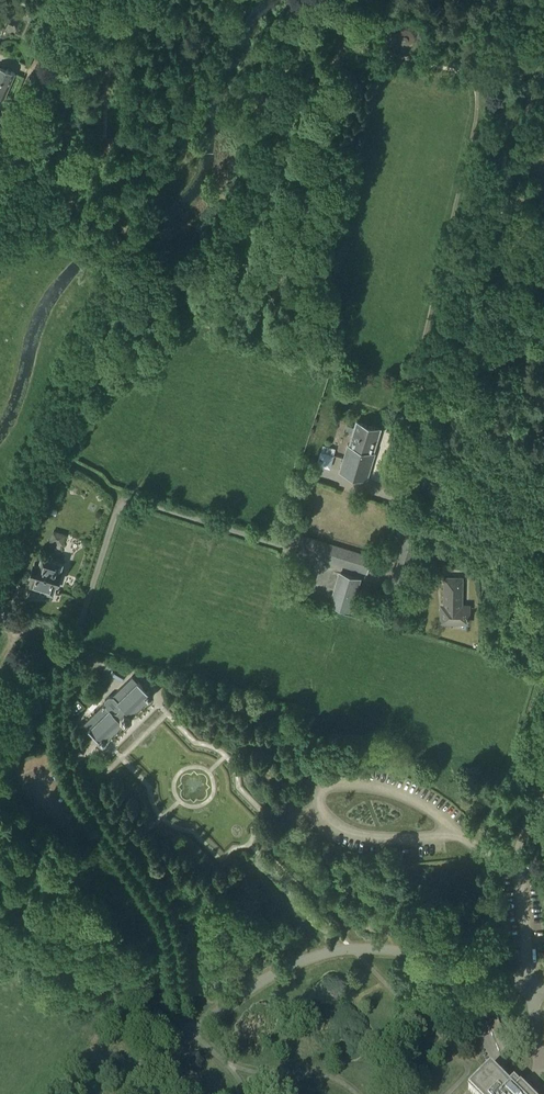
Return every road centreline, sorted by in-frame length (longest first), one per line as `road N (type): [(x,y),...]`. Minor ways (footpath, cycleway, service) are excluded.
road 1 (unclassified): [(0,149),(63,0)]

